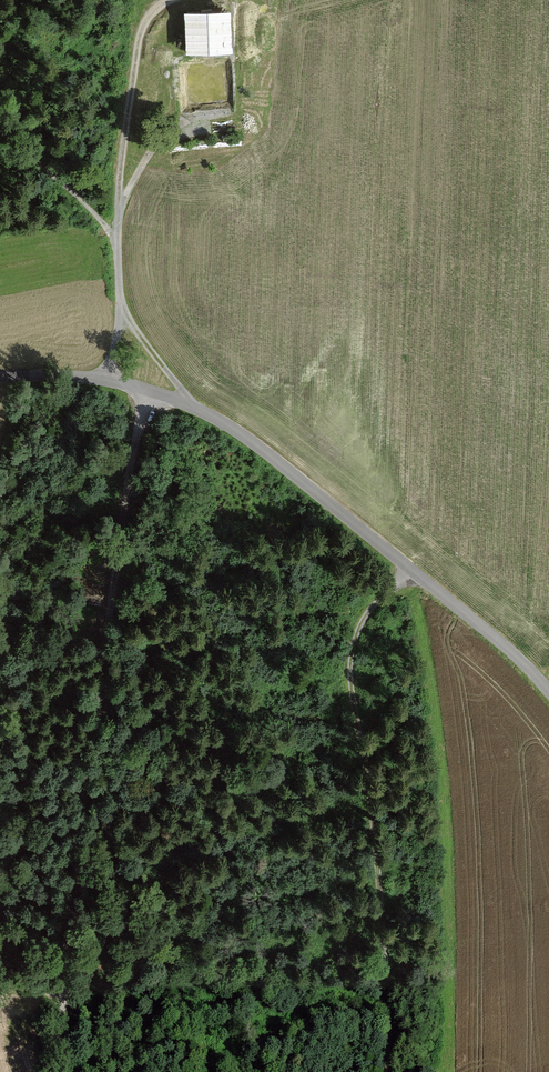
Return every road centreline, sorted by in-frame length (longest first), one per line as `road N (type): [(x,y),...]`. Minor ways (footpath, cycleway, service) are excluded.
road 1 (residential): [(0,376),(92,379),(188,402),(400,557),(548,688)]
road 2 (track): [(144,389),(61,1000)]
road 3 (track): [(400,557),(372,614),(351,695),(374,855),(386,1071)]
road 4 (track): [(188,402),(148,350),(123,294),(124,144),(141,30),(171,0)]

